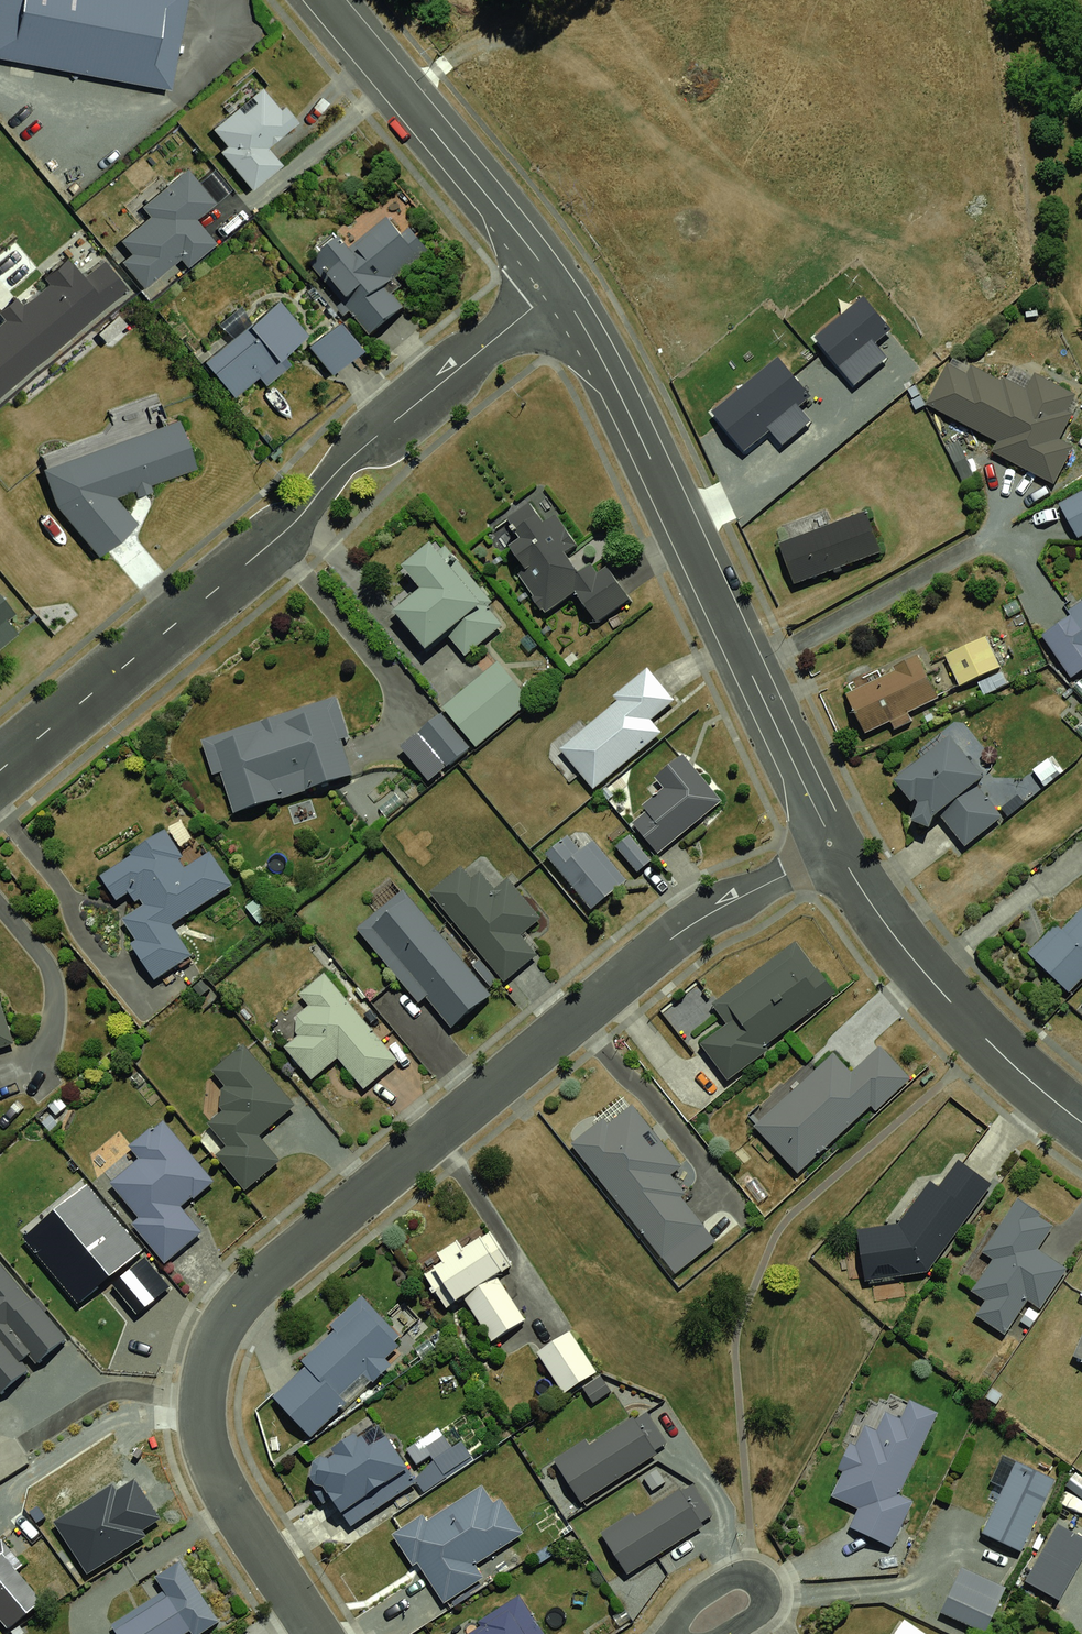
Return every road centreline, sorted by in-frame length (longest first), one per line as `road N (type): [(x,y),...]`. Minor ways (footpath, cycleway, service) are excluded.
road 1 (residential): [(837,847),(672,939),(221,1322),(205,1369),(201,1430),(226,1494),(317,1633)]
road 2 (residential): [(0,769),(303,514),(340,468),(559,287)]
road 3 (residential): [(837,847),(615,385),(559,287)]
road 4 (residential): [(559,287),(323,0)]
road 5 (residential): [(1081,1123),(951,1002),(903,947),(837,847)]
road 6 (residential): [(673,1633),(690,1602),(746,1574),(761,1581),(764,1595),(758,1615),(729,1633)]

